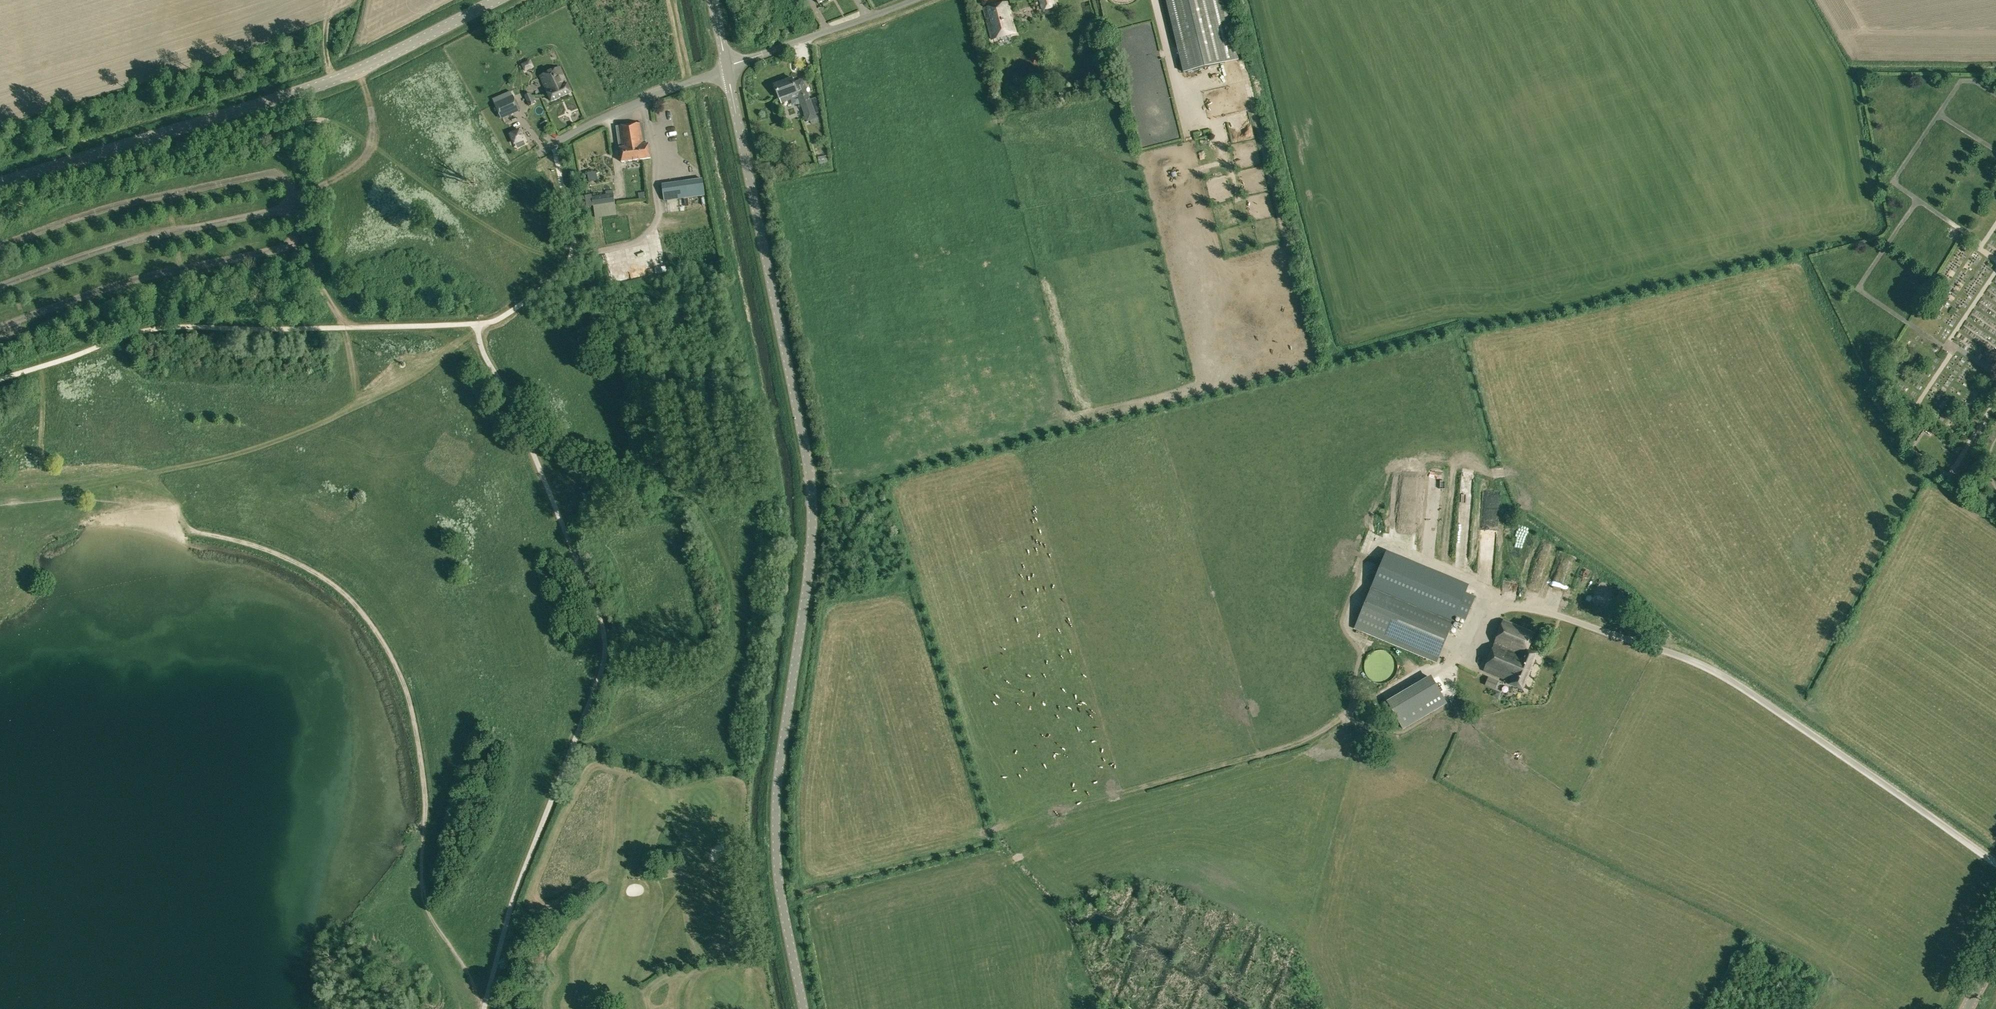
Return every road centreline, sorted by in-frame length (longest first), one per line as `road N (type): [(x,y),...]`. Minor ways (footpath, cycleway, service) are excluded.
road 1 (unclassified): [(804,1008),(778,882),(775,818),(810,558),(811,485),(727,69)]
road 2 (tertiary): [(0,183),(358,70),(496,0)]
road 3 (unclassified): [(539,151),(727,69)]
road 4 (unclassified): [(727,69),(916,0)]

